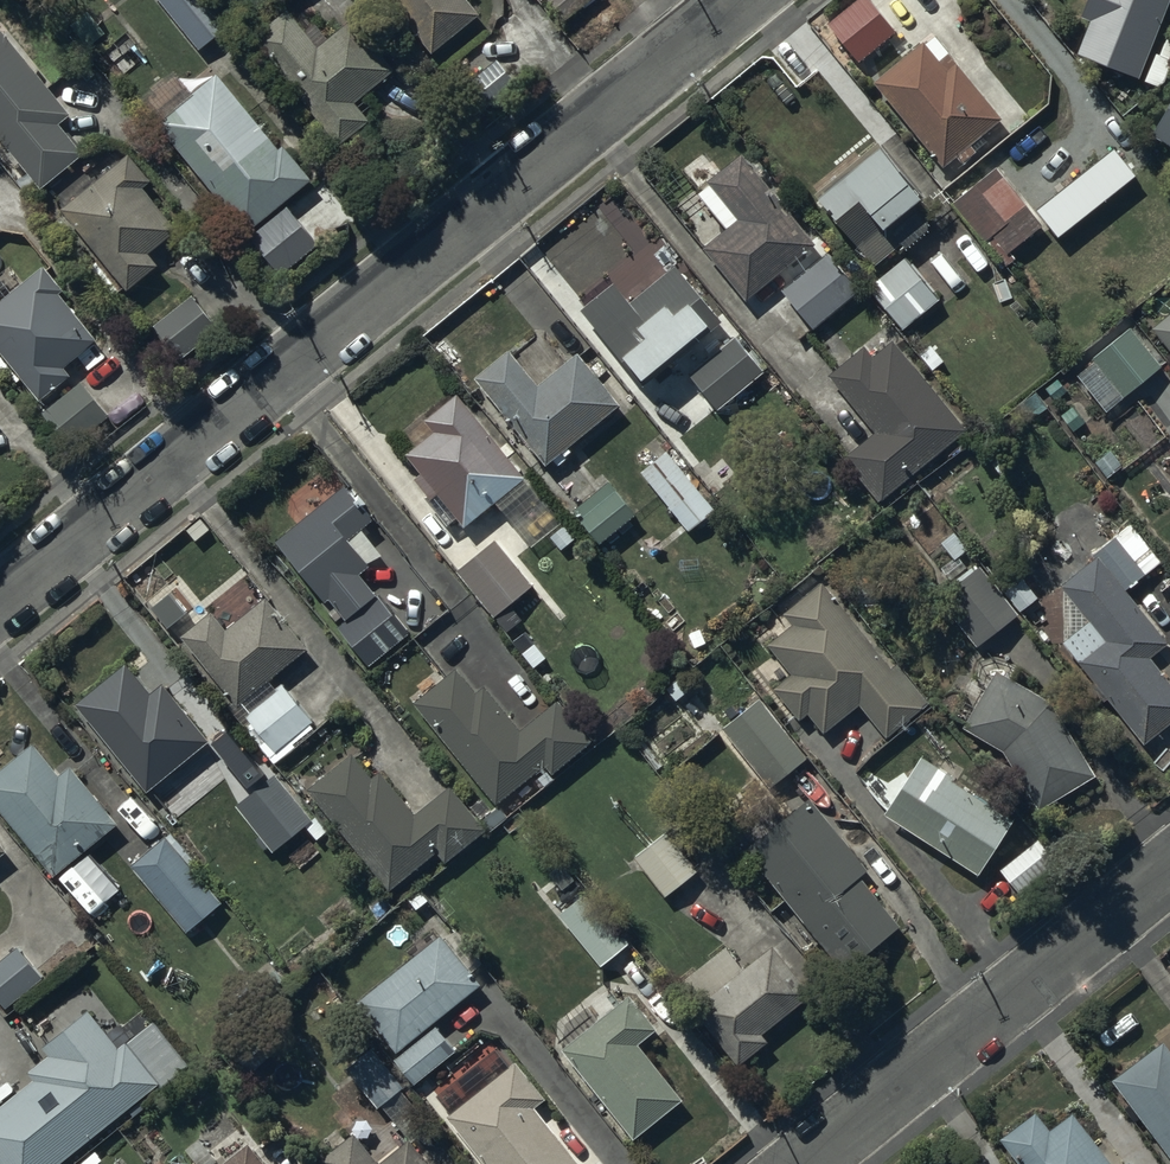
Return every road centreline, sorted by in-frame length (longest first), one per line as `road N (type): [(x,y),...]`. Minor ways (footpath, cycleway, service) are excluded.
road 1 (residential): [(740,0),(0,599)]
road 2 (residential): [(1169,871),(810,1163)]

